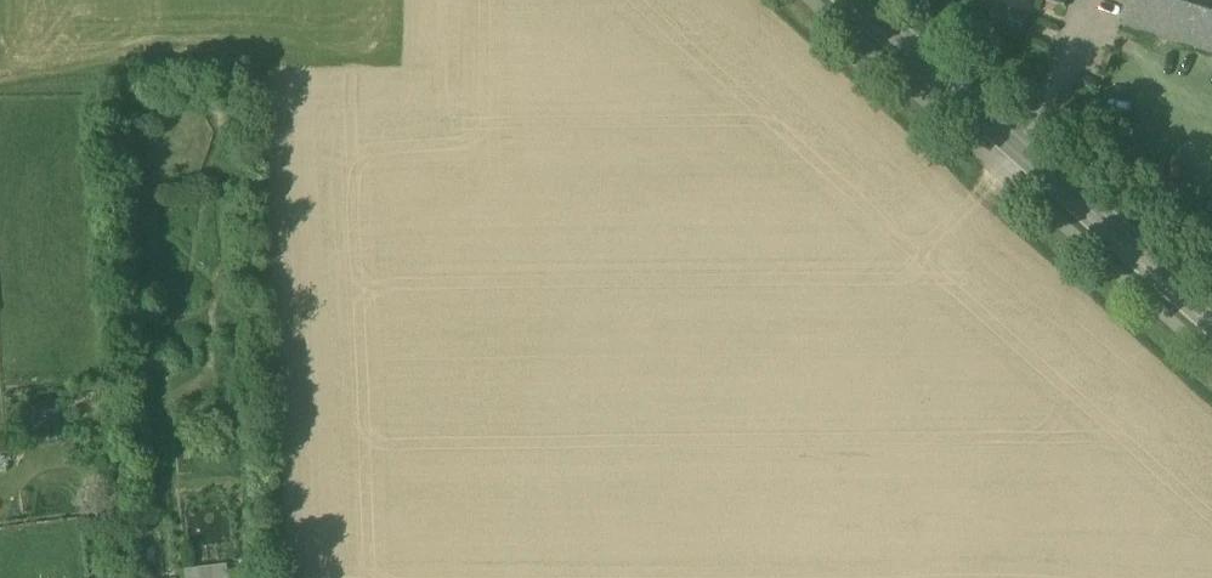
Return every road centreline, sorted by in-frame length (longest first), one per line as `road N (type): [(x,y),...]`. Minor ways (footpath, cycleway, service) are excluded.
road 1 (secondary): [(857,0),(1211,317)]

